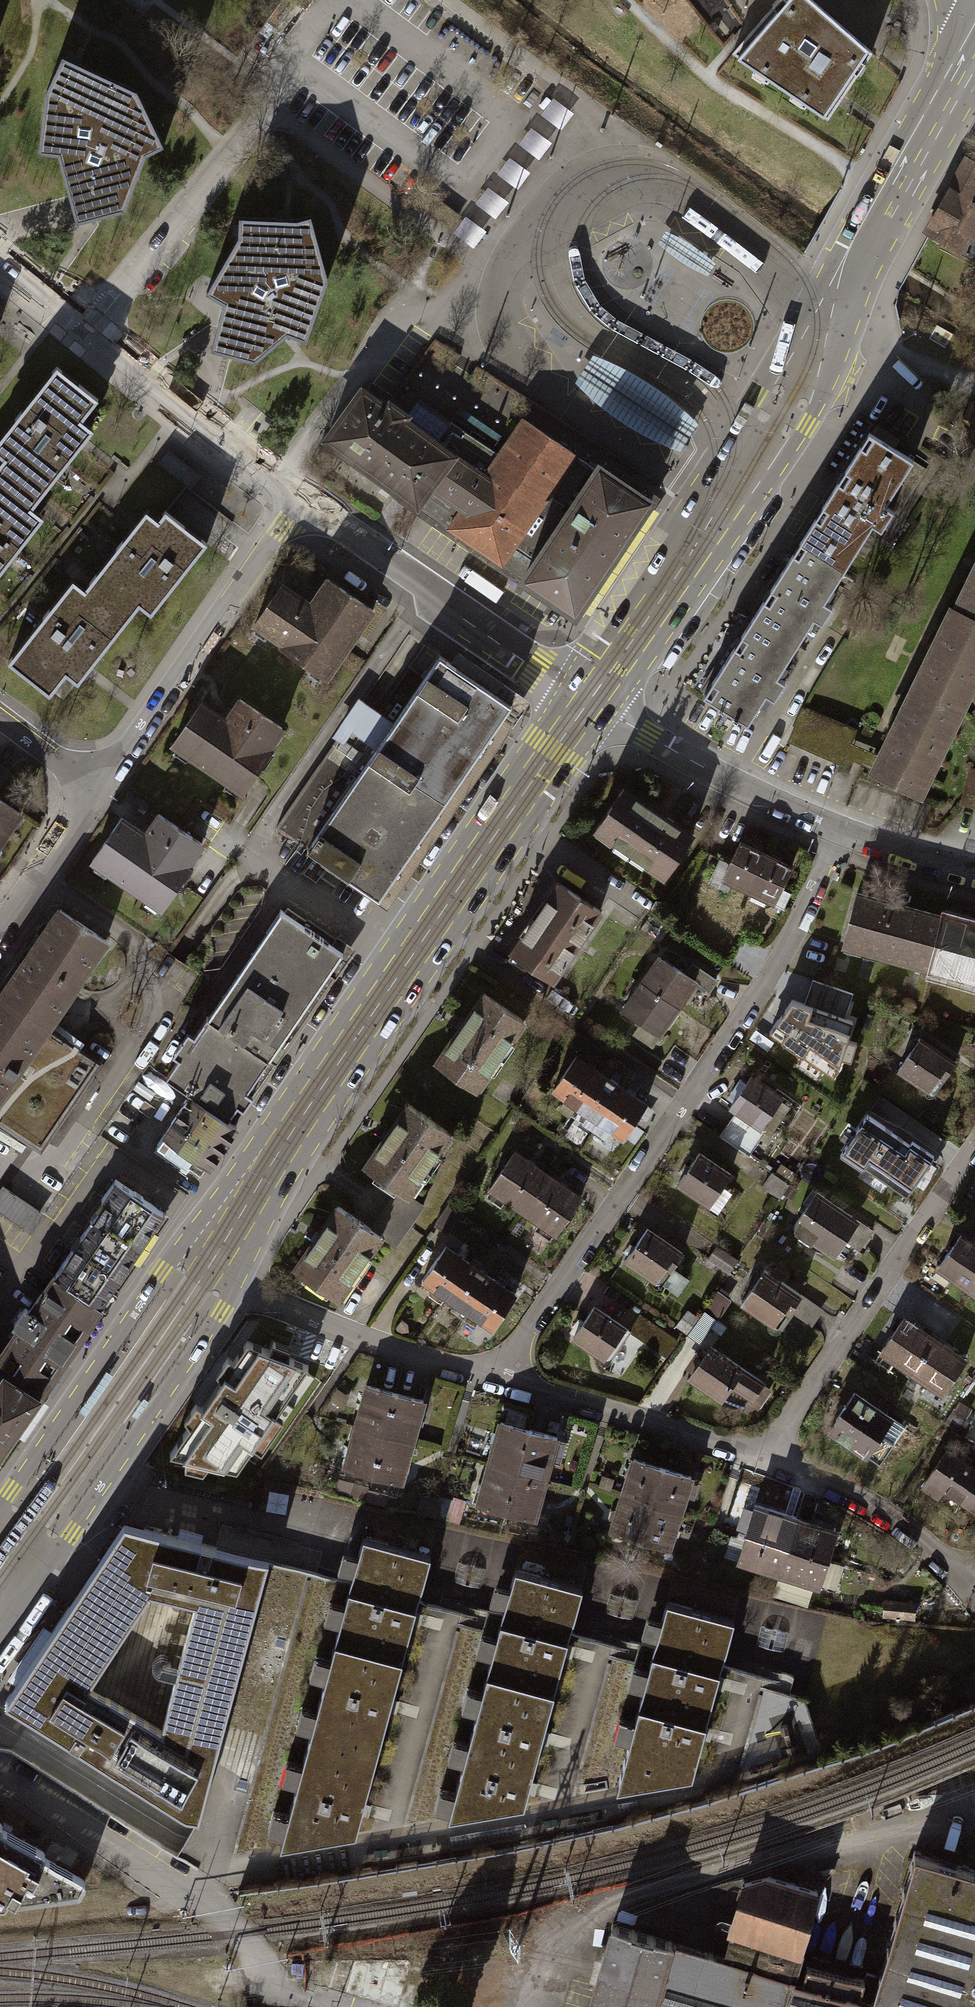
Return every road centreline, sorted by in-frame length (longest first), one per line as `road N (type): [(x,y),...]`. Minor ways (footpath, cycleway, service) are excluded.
road 1 (primary): [(213,1259),(588,702)]
road 2 (residential): [(491,1379),(769,976),(837,831)]
road 3 (primary): [(22,1599),(213,1322),(213,1259)]
road 4 (residential): [(762,1456),(974,1141)]
road 5 (residential): [(94,790),(297,499)]
road 6 (residential): [(588,702),(297,499)]
road 7 (primary): [(213,1259),(155,1281),(0,1508)]
road 8 (primary): [(828,318),(974,34)]
road 9 (residential): [(297,499),(85,328),(66,304)]
road 10 (residential): [(491,1379),(762,1456)]
road 11 (residential): [(588,702),(837,831)]
road 12 (residential): [(762,1456),(858,1501),(966,1587)]
road 13 (primary): [(588,702),(723,501)]
road 14 (residential): [(278,1304),(377,1347),(491,1379)]
road 15 (primary): [(723,501),(781,461),(805,424),(825,373),(828,318)]
road 16 (primary): [(828,318),(790,352),(759,397),(723,501)]
road 17 (residential): [(0,928),(94,790)]
road 18 (residential): [(837,831),(974,872)]

